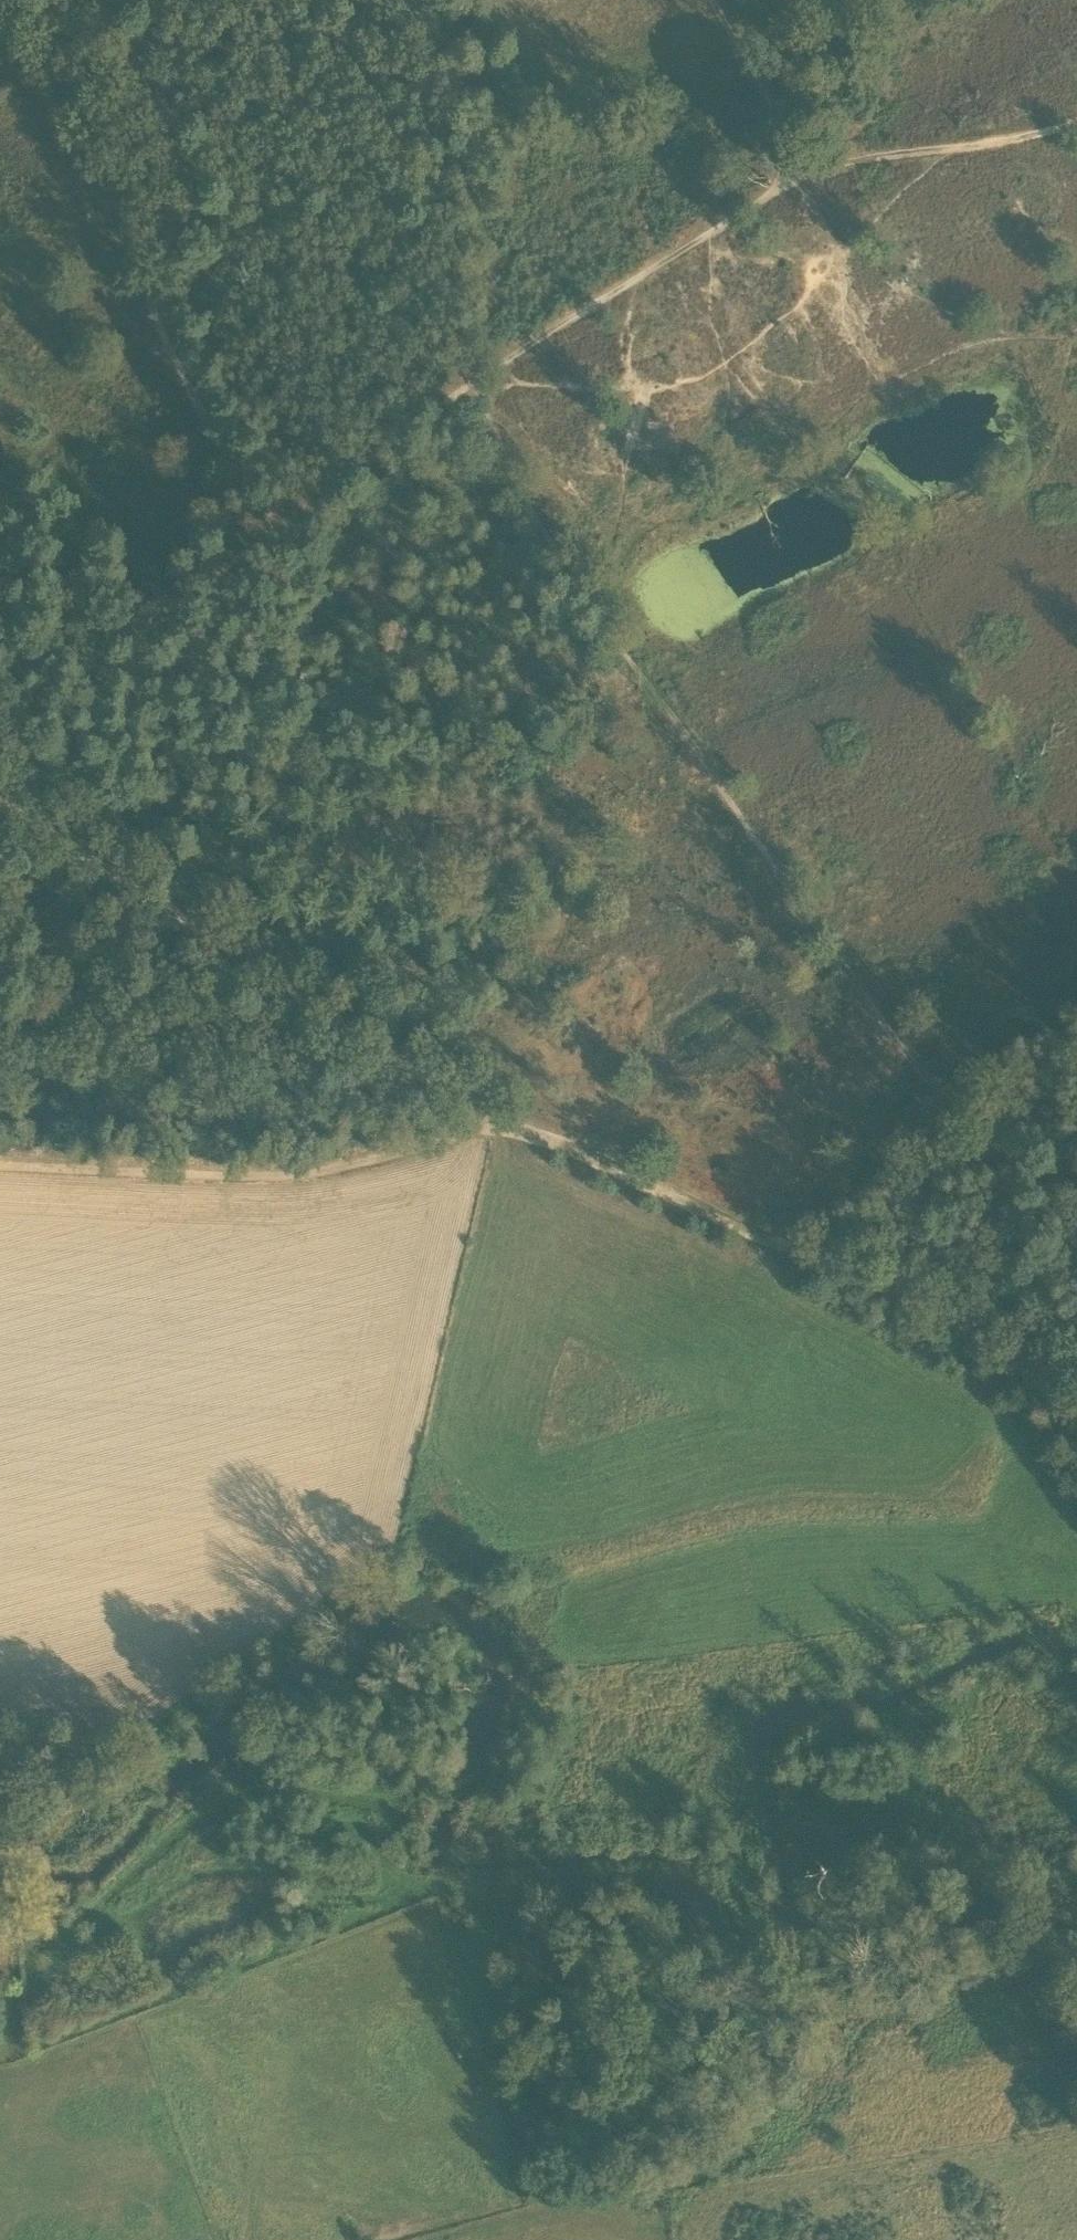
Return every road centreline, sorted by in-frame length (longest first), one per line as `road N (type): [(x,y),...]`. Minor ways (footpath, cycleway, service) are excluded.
road 1 (track): [(821,1265),(488,1116),(0,791)]
road 2 (track): [(933,1155),(456,421)]
road 3 (track): [(222,545),(456,421),(779,191)]
road 4 (track): [(821,1265),(1076,1030)]
road 5 (track): [(1076,1429),(1012,1362),(921,1297),(821,1265)]
road 6 (track): [(779,191),(848,164),(1076,121)]
road 7 (track): [(0,677),(222,545)]

